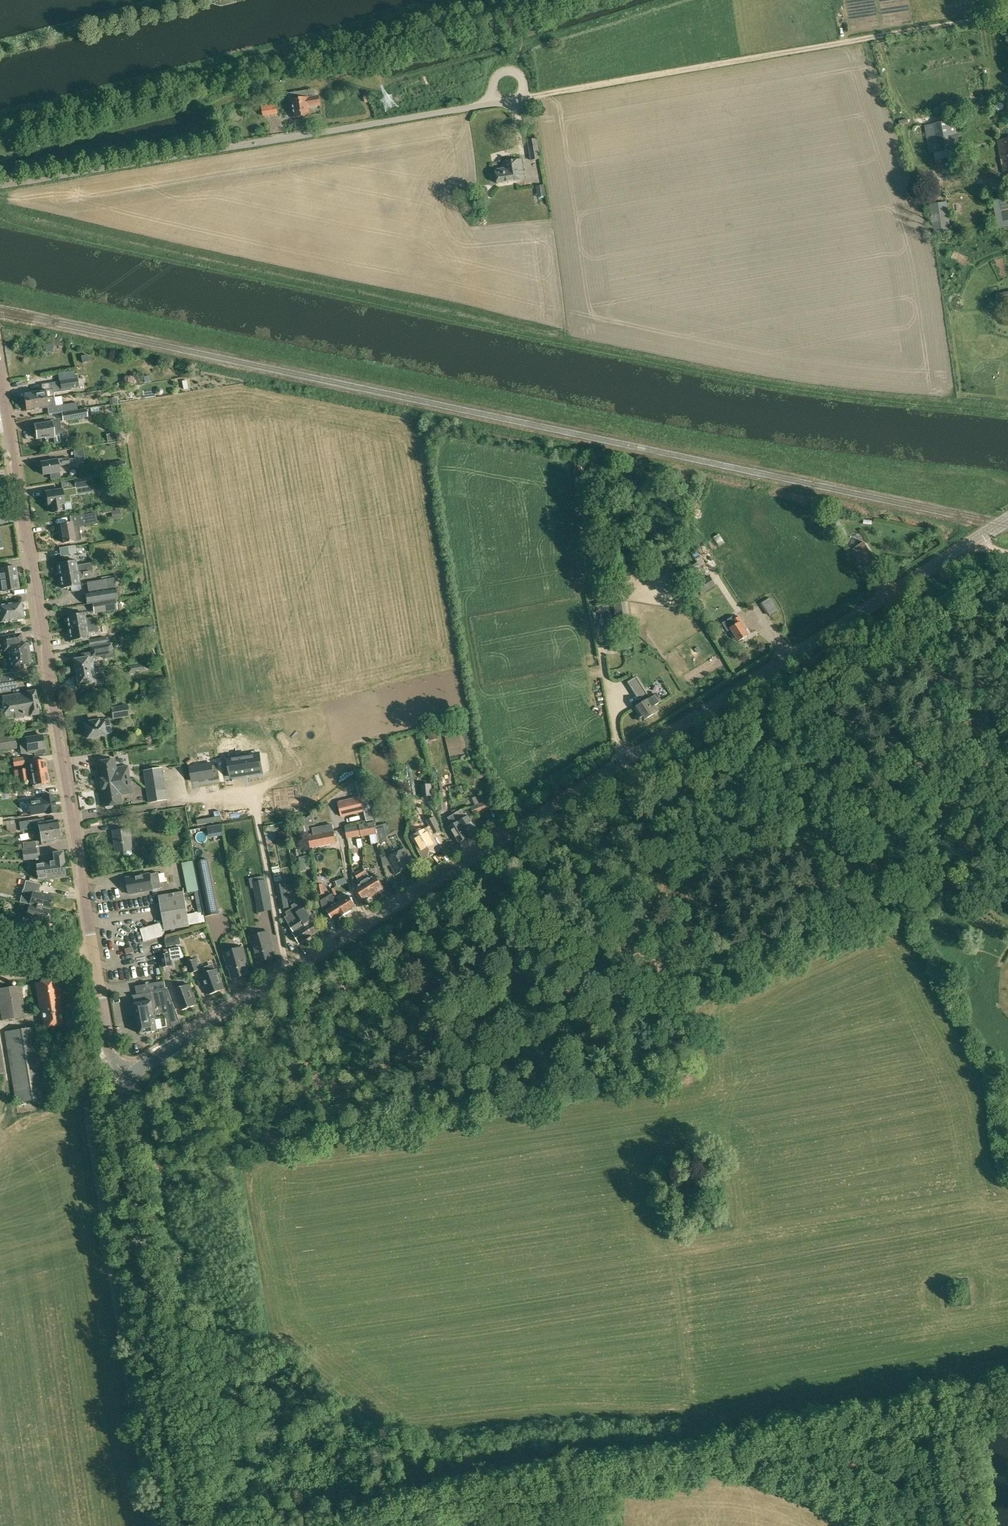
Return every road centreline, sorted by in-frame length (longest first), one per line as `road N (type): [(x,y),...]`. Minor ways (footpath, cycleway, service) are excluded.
road 1 (secondary): [(131,1079),(1007,519)]
road 2 (tertiary): [(131,1079),(107,1044),(0,379)]
road 3 (unclassified): [(0,186),(492,103)]
road 4 (track): [(472,0),(0,118)]
road 5 (track): [(528,97),(1007,15)]
road 6 (secondary): [(189,1525),(118,1112),(131,1079)]
road 7 (unclassified): [(365,1525),(494,1494),(689,1466)]
road 8 (track): [(689,1466),(769,1444),(946,1417)]
road 9 (unclassified): [(869,1525),(783,1482),(689,1466)]

